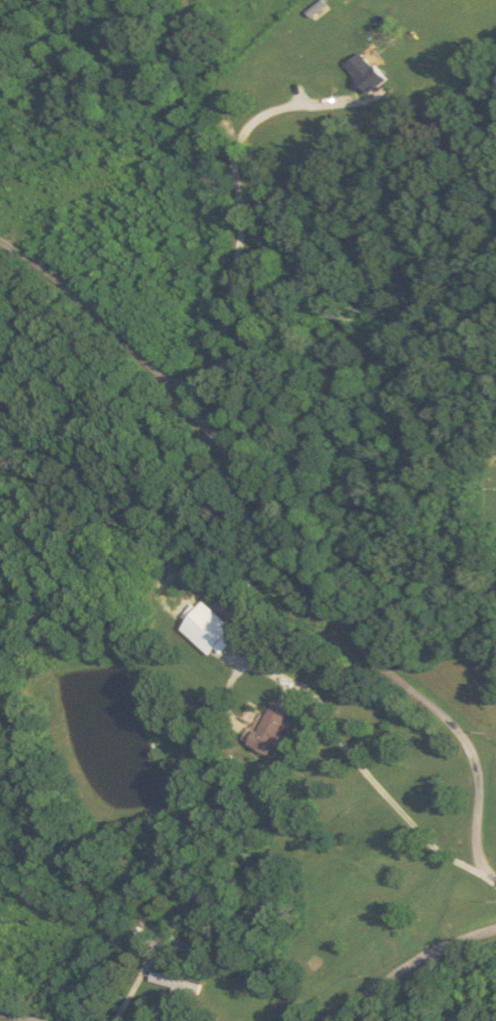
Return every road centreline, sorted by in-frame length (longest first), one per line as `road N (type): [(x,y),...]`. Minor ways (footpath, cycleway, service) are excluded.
road 1 (residential): [(495,874),(483,839),(482,775),(459,727),(378,659),(316,588),(180,393),(110,325),(0,241)]
road 2 (residential): [(195,410),(237,200),(175,0)]
road 3 (residential): [(495,931),(390,973),(336,1020)]

